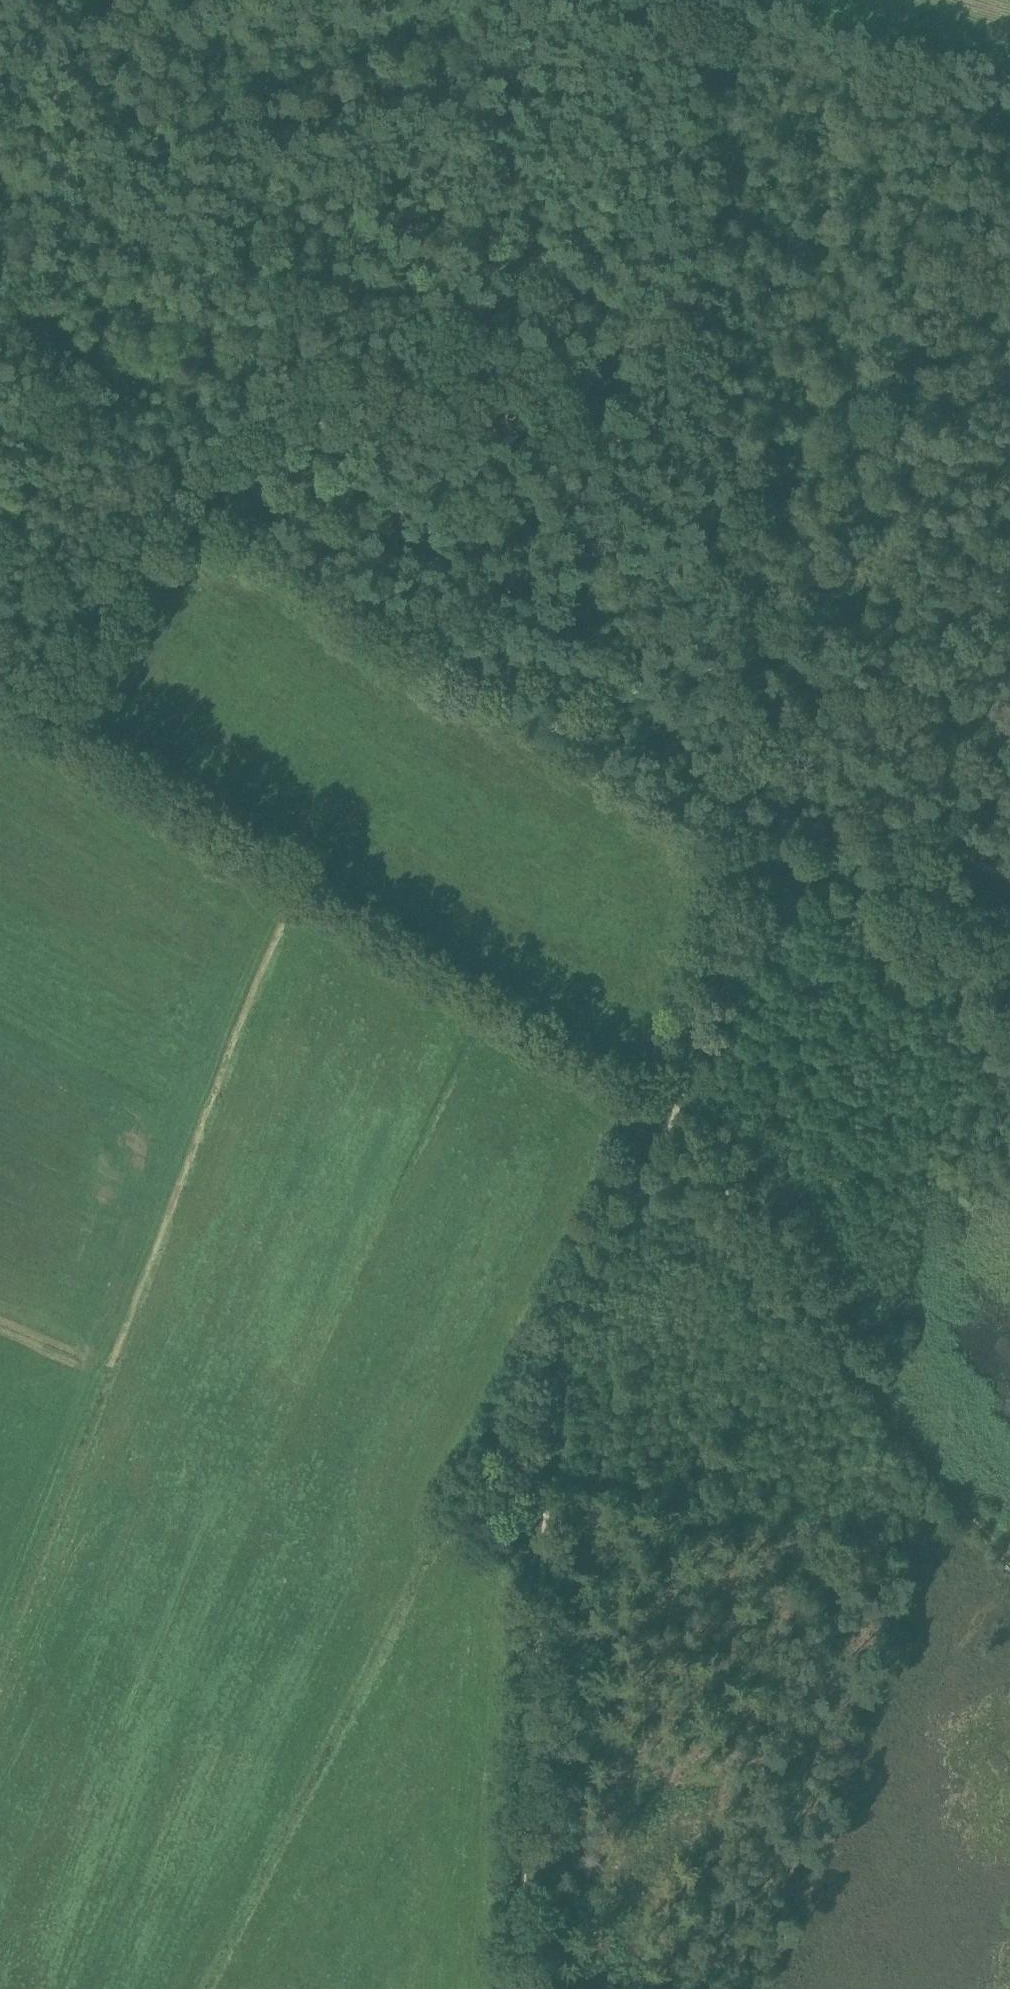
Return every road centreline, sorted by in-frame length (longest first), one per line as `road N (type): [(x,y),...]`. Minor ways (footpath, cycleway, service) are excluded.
road 1 (track): [(672,1121),(539,1441),(514,1988)]
road 2 (track): [(688,0),(671,234),(698,471),(747,761),(748,826)]
road 3 (track): [(748,826),(672,1121)]

